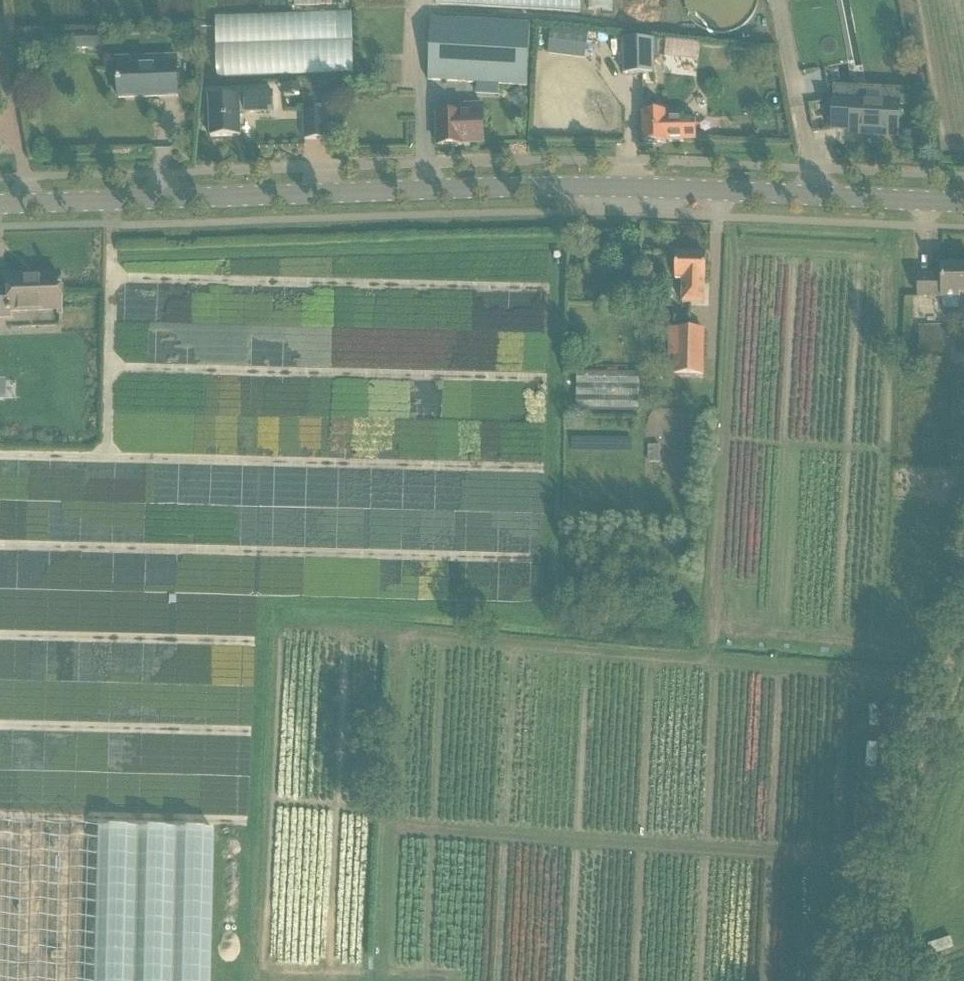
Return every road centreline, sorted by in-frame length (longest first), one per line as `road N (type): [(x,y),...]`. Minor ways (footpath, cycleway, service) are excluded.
road 1 (tertiary): [(0,203),(595,185),(963,199)]

